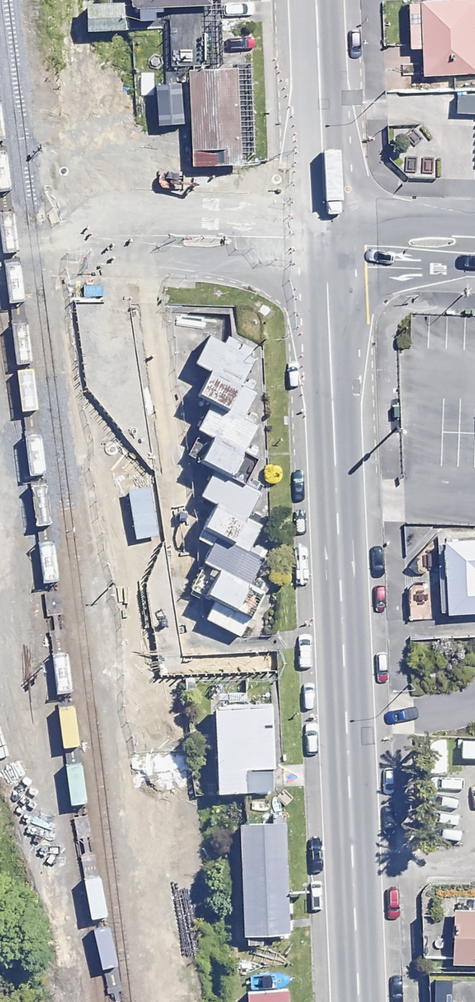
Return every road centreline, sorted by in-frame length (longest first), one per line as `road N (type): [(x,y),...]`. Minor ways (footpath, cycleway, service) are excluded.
road 1 (trunk): [(323,240),(355,1001)]
road 2 (tertiary): [(323,240),(0,230)]
road 3 (trunk): [(312,0),(323,240)]
road 4 (tertiary): [(474,245),(323,240)]

